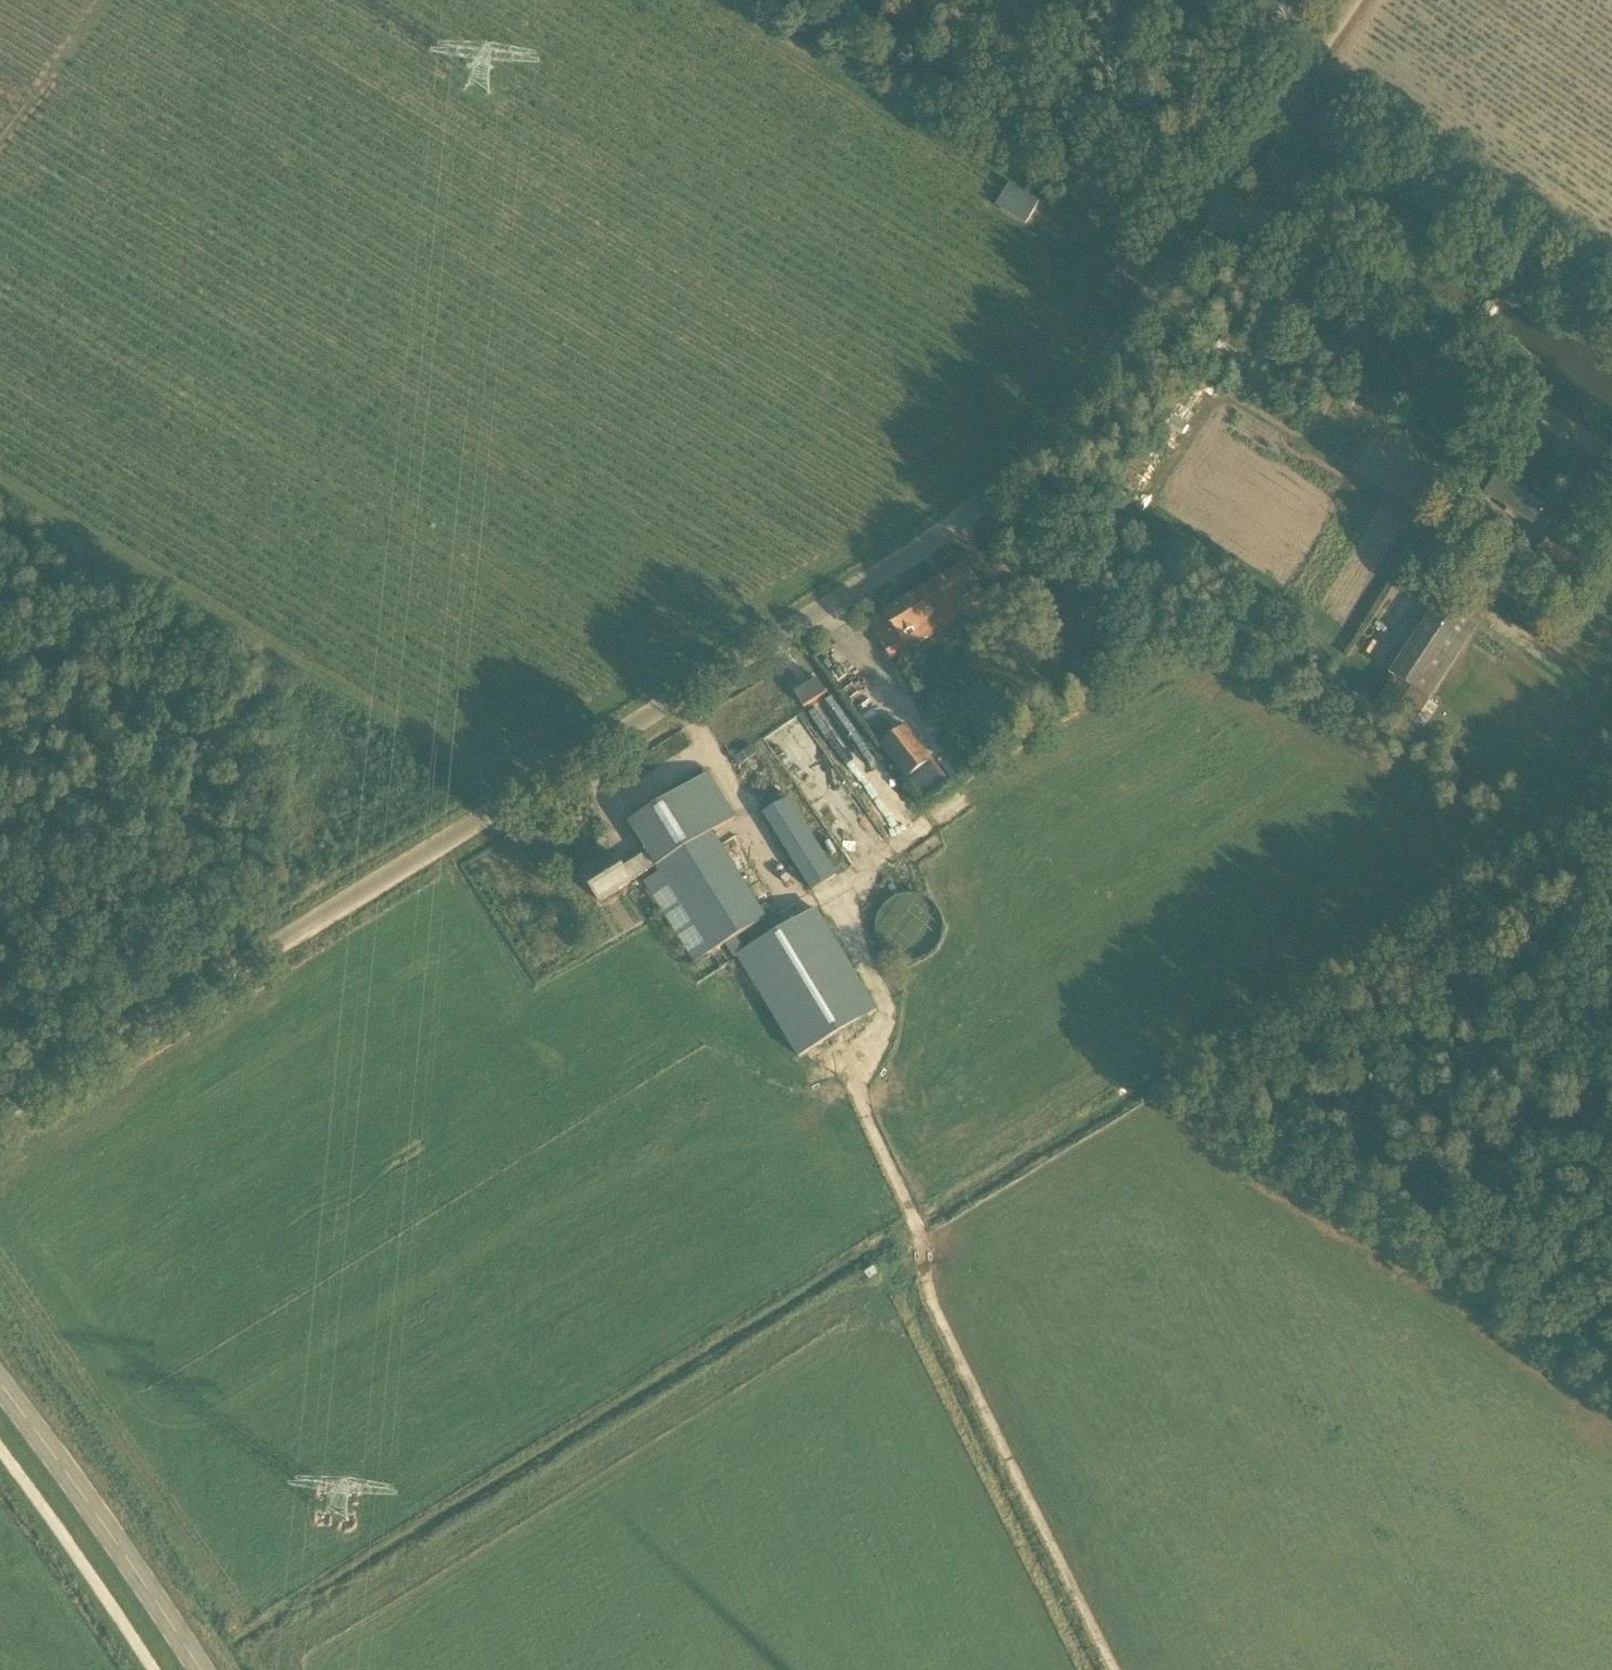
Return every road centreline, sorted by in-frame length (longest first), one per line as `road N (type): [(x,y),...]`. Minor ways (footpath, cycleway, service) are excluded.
road 1 (unclassified): [(0,1117),(913,554),(1003,486),(1071,413),(1352,0)]
road 2 (track): [(835,897),(884,990),(887,1012),(856,1067),(859,1091),(923,1254),(932,1297),(1111,1669)]
road 3 (track): [(1132,0),(1611,326)]
road 4 (track): [(1218,195),(1611,454)]
road 5 (track): [(1218,195),(929,0)]
road 6 (secondary): [(197,1669),(0,1387)]
road 7 (track): [(0,149),(112,0)]

